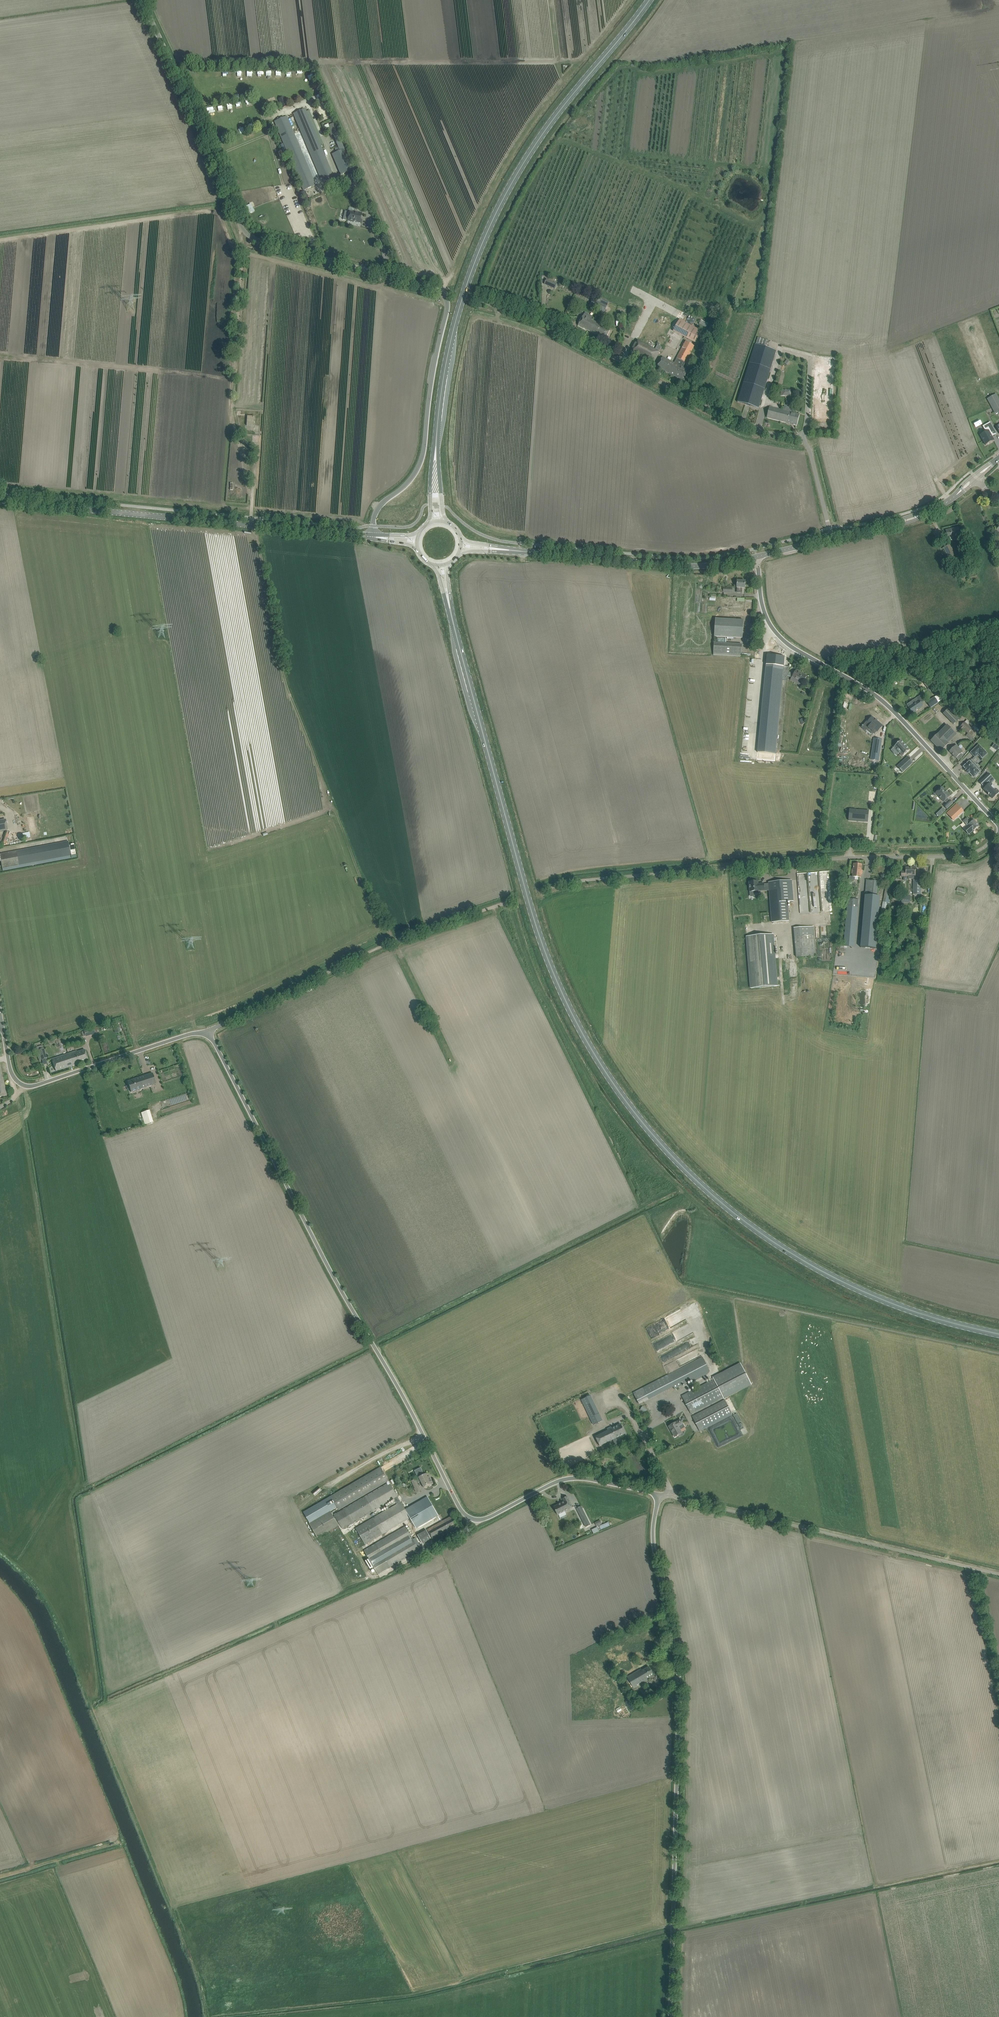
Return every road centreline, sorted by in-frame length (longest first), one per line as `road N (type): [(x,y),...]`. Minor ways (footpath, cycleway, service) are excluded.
road 1 (secondary): [(998,1334),(899,1306),(792,1254),(702,1186),(624,1098),(584,1037),(540,938),(449,605)]
road 2 (unclassified): [(662,1495),(576,1477),(491,1517),(466,1514),(206,1033)]
road 3 (unclassified): [(372,537),(379,506),(421,459),(446,299),(431,287),(249,236),(141,0)]
road 4 (track): [(445,1049),(360,876),(277,663),(255,525)]
road 5 (secondary): [(649,0),(541,136),(489,229),(450,342),(435,469)]
road 6 (unclassified): [(671,2016),(678,1666),(653,1546),(662,1495)]
road 7 (unclassified): [(543,890),(831,859),(957,856),(998,834)]
road 8 (unclassified): [(832,539),(811,454),(798,439),(726,419),(551,324),(478,300)]
road 9 (unclassified): [(998,825),(878,698),(782,642),(764,611),(756,556)]
road 10 (tertiary): [(0,501),(372,537)]
road 11 (unclassified): [(662,1495),(998,1572)]
road 12 (unclassified): [(206,1033),(395,941),(511,901)]
road 13 (track): [(248,485),(232,410),(245,252),(240,223)]
road 14 (unclassified): [(206,1033),(27,1087),(8,1066),(1,1024)]
road 15 (tertiary): [(500,549),(697,566),(756,556)]
road 16 (track): [(673,1929),(463,1979)]
road 17 (track): [(0,1876),(121,1842)]

